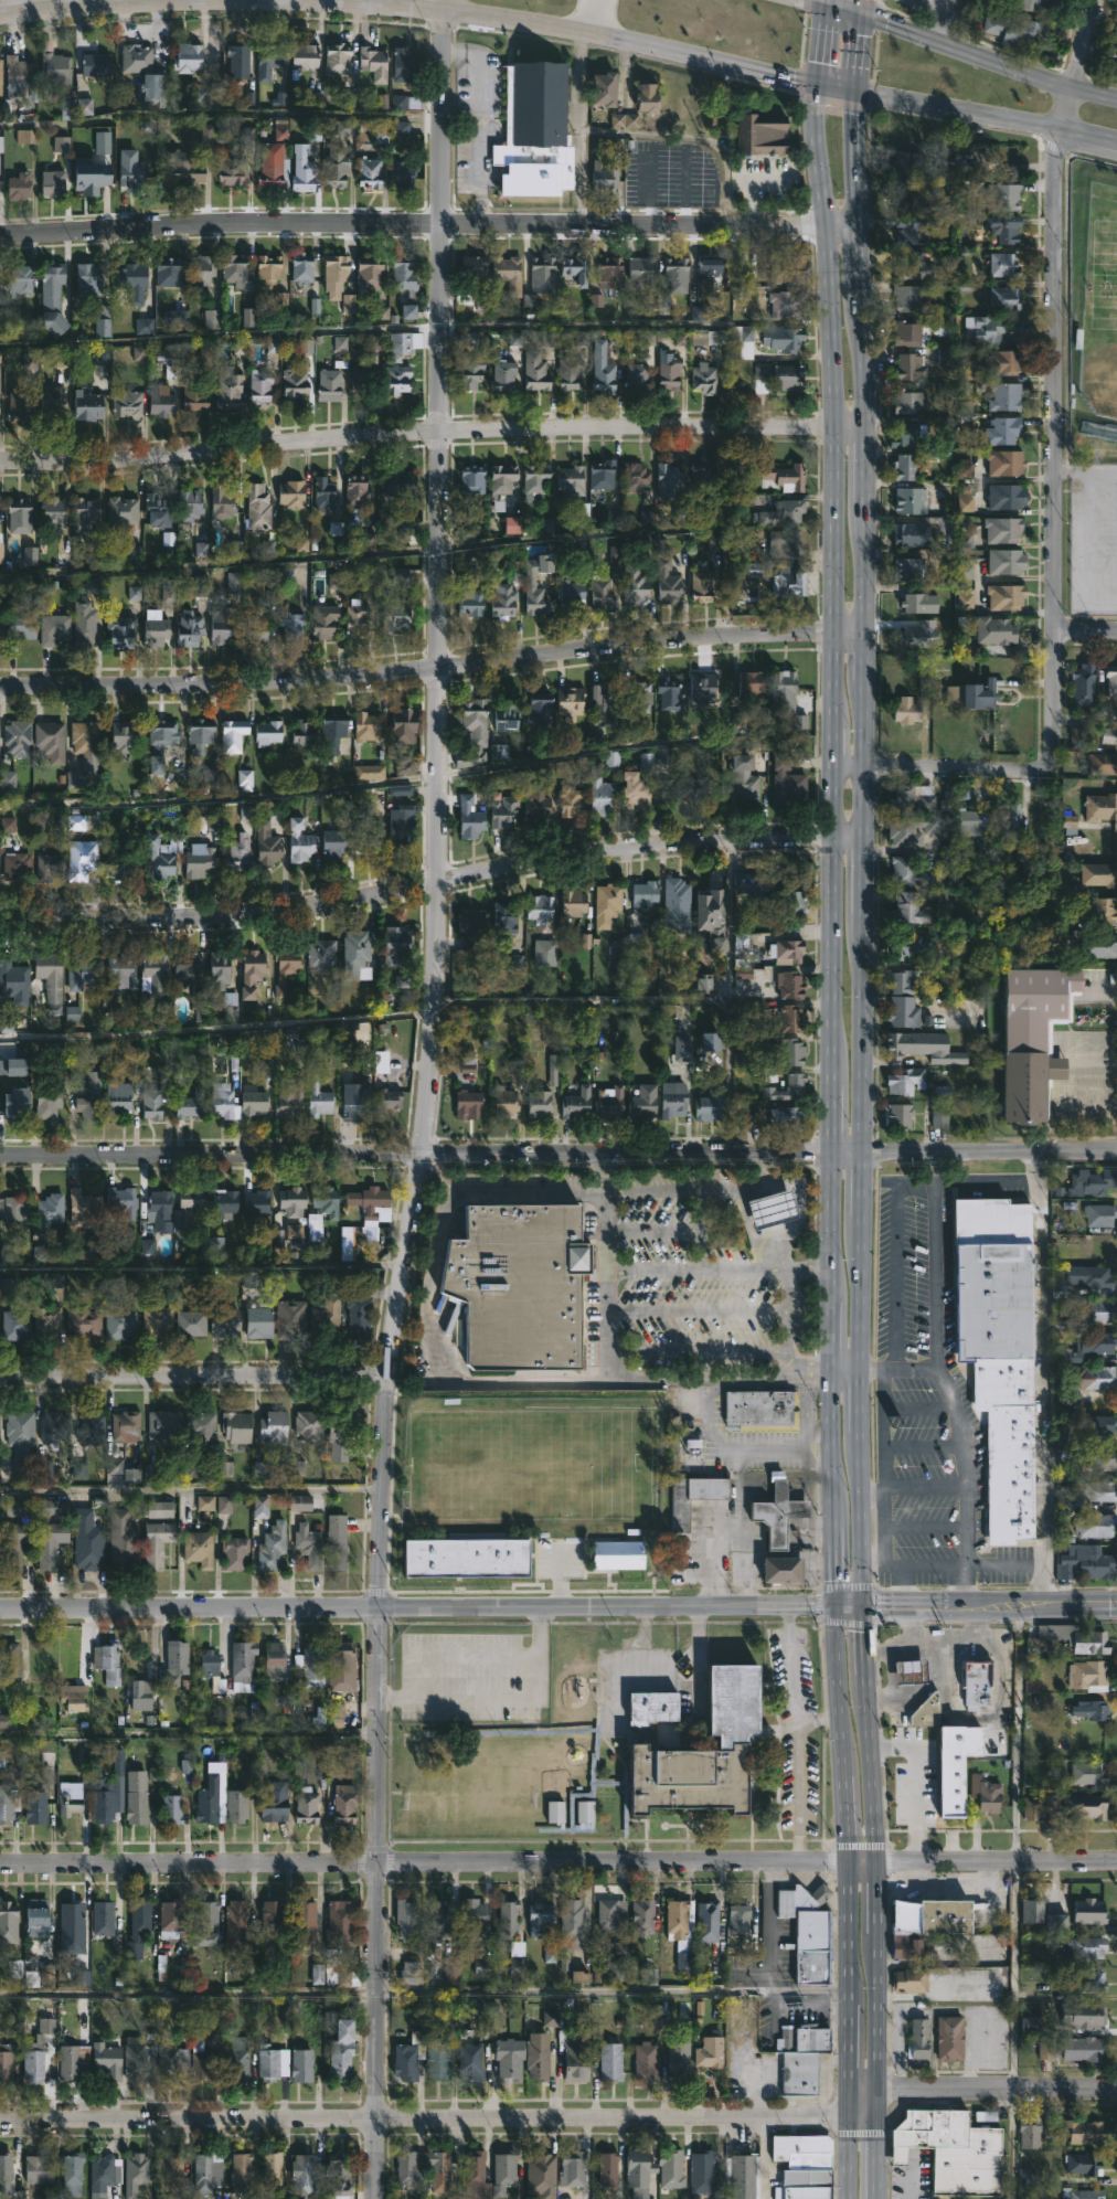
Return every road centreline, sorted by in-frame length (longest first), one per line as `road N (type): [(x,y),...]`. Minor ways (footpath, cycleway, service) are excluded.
road 1 (residential): [(432,665),(438,1016),(391,1394),(381,1607),(377,2198)]
road 2 (secondary): [(0,20),(142,6),(275,3),(443,14),(591,34),(820,91),(1116,143)]
road 3 (secondary): [(882,1863),(866,1603),(870,836)]
road 4 (secondary): [(833,837),(837,1696),(849,1862)]
road 5 (residential): [(849,2105),(0,2122)]
road 6 (residential): [(849,1862),(0,1867)]
road 7 (residential): [(833,837),(439,878),(237,920),(0,921)]
road 8 (residential): [(836,630),(615,644),(258,684),(0,693)]
road 9 (residential): [(837,429),(436,426),(147,456),(0,461)]
road 10 (tertiary): [(837,1604),(0,1607)]
road 11 (residential): [(836,1157),(0,1153)]
road 12 (residential): [(826,222),(235,223),(0,234)]
road 13 (secondary): [(870,767),(871,355),(853,147),(863,0)]
road 14 (residential): [(432,665),(443,14)]
road 15 (residential): [(1053,629),(1053,153),(1089,0)]
road 16 (secondary): [(830,0),(820,159),(837,374),(836,630)]
road 17 (residential): [(391,1394),(0,1381)]
road 18 (secondary): [(1116,101),(787,0)]
road 19 (secondary): [(849,1862),(849,2198)]
road 20 (secondary): [(883,2198),(882,1863)]
road 21 (tertiary): [(1116,1602),(866,1603)]
road 22 (residential): [(1116,1153),(872,1157)]
road 23 (residential): [(1116,2092),(881,2099)]
road 24 (residential): [(1116,1866),(882,1863)]
road 25 (residential): [(1050,759),(1031,769),(870,767)]
road 26 (residential): [(1050,759),(1053,629)]

